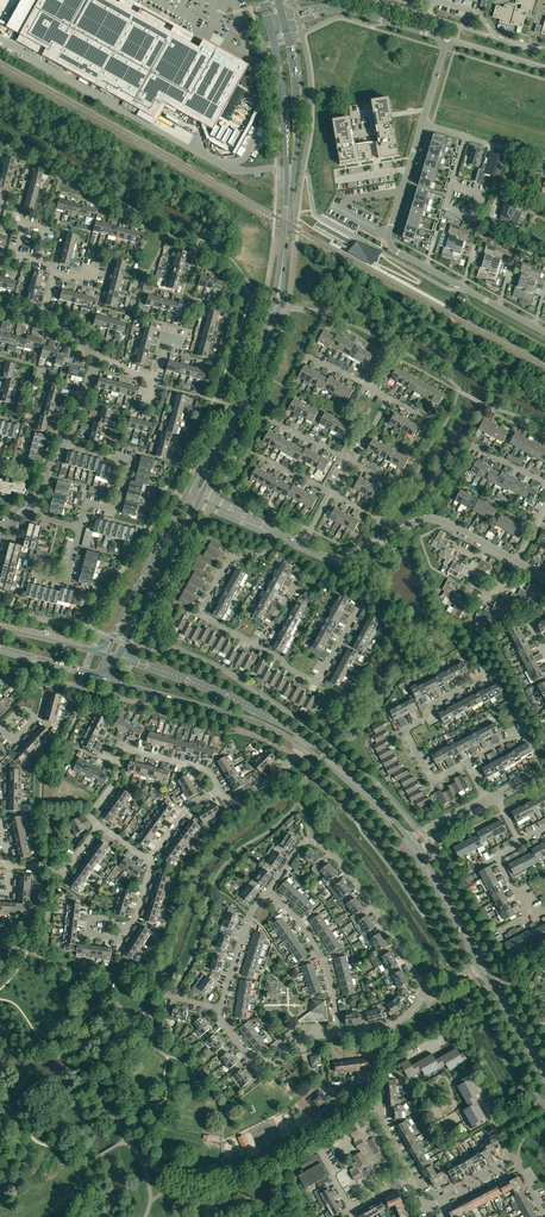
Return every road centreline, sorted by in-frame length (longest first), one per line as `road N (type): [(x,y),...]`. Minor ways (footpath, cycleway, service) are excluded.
road 1 (residential): [(268,891),(301,845),(316,843),(353,880),(426,991)]
road 2 (residential): [(260,647),(317,683),(363,600),(341,576),(338,559)]
road 3 (tertiary): [(103,679),(260,723),(303,746)]
road 4 (tertiary): [(307,740),(193,682),(118,659)]
road 5 (residential): [(466,763),(433,781),(406,730),(425,720),(432,704),(495,671)]
road 6 (residential): [(98,824),(88,817),(115,783),(126,745),(207,770),(220,789)]
road 7 (secondary): [(287,215),(297,104),(284,19)]
road 8 (unclassified): [(517,562),(430,519),(338,559)]
road 9 (secondary): [(243,405),(275,310),(287,215)]
road 10 (secondary): [(270,22),(284,113),(287,215)]
road 11 (residential): [(278,535),(266,553),(230,559),(199,614),(260,647)]
road 12 (residential): [(80,528),(87,502),(116,509),(132,462),(62,443)]
road 13 (secondary): [(185,497),(106,655)]
road 14 (secondary): [(118,659),(197,503)]
road 15 (residential): [(422,122),(388,236),(394,250),(425,267)]
road 16 (unclassified): [(447,39),(341,8),(284,19)]
road 17 (residential): [(220,1008),(262,1074),(311,1036),(339,1033)]
road 18 (residential): [(268,891),(317,948),(339,1033)]
road 19 (tertiary): [(410,840),(307,740)]
road 20 (tertiary): [(303,746),(404,844)]
road 21 (residential): [(466,763),(526,731),(495,671)]
road 22 (tertiary): [(486,965),(419,851)]
road 23 (tertiary): [(413,856),(479,970)]
road 24 (tertiary): [(479,970),(544,1084)]
road 25 (residential): [(220,1008),(248,918),(268,891)]

